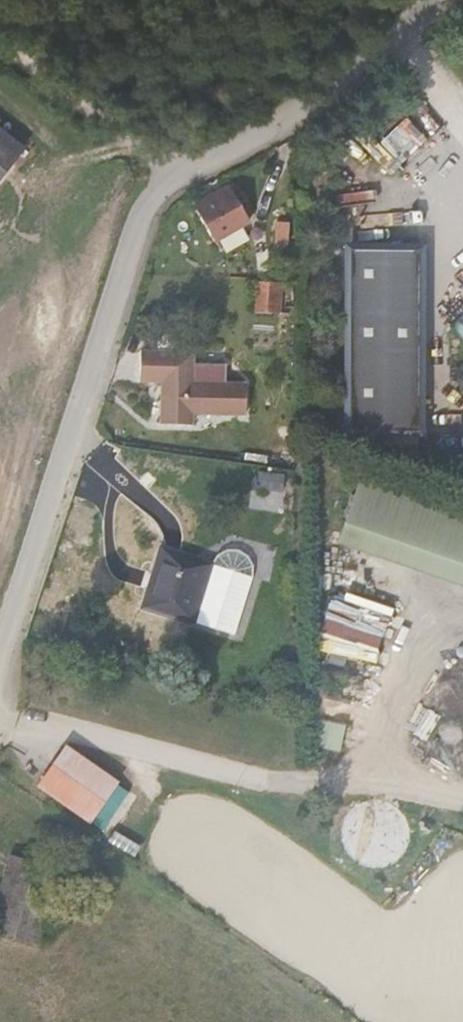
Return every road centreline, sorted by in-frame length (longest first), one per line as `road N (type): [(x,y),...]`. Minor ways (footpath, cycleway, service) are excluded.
road 1 (unclassified): [(447,0),(315,96),(205,155),(153,193),(0,687)]
road 2 (track): [(171,180),(0,42)]

